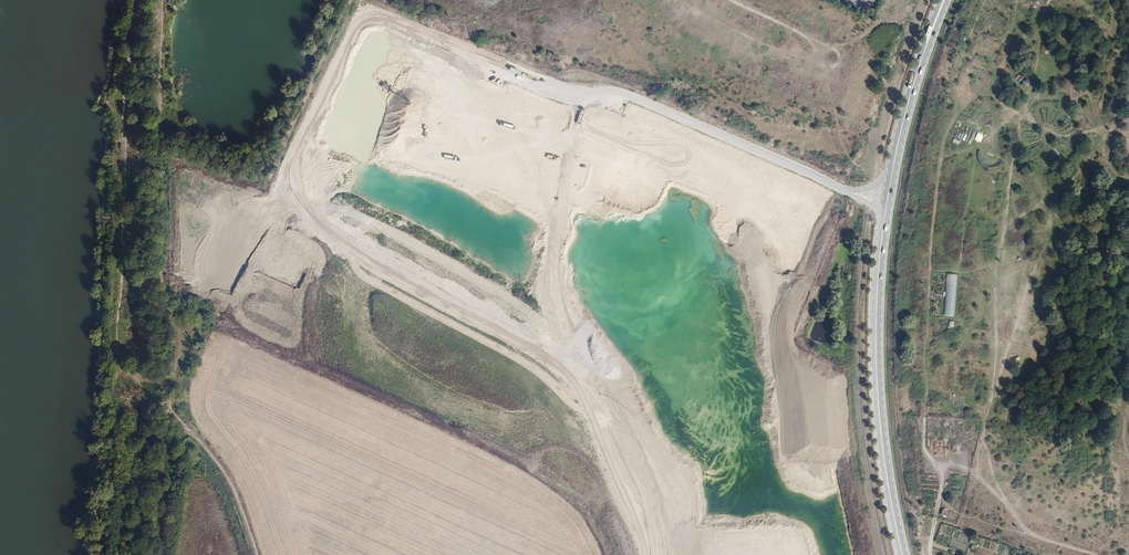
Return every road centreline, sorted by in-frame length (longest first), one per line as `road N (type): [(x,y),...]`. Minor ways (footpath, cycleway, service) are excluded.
road 1 (primary): [(642,554),(452,364),(341,274),(189,175),(0,88)]
road 2 (primary): [(0,101),(178,182),(317,271),(432,363),(624,554)]
road 3 (primary): [(902,554),(881,434),(879,265),(908,103),(944,0)]
road 4 (primary): [(891,554),(885,350),(892,224),(913,118),(952,0)]
road 5 (primary): [(939,0),(898,124),(877,251),(879,554)]
road 6 (primary): [(903,554),(887,291)]

